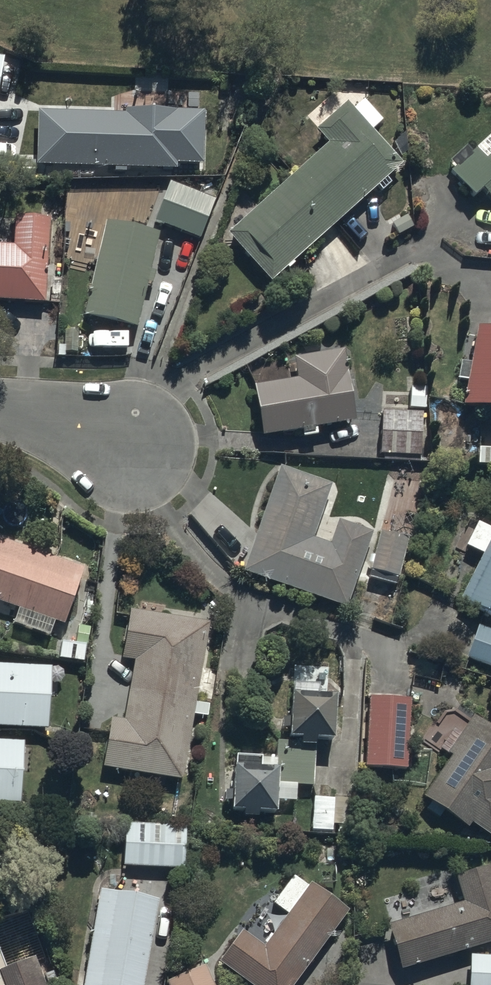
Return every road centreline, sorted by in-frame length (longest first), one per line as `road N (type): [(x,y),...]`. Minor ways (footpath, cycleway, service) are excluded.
road 1 (residential): [(0,410),(28,412),(128,450)]

